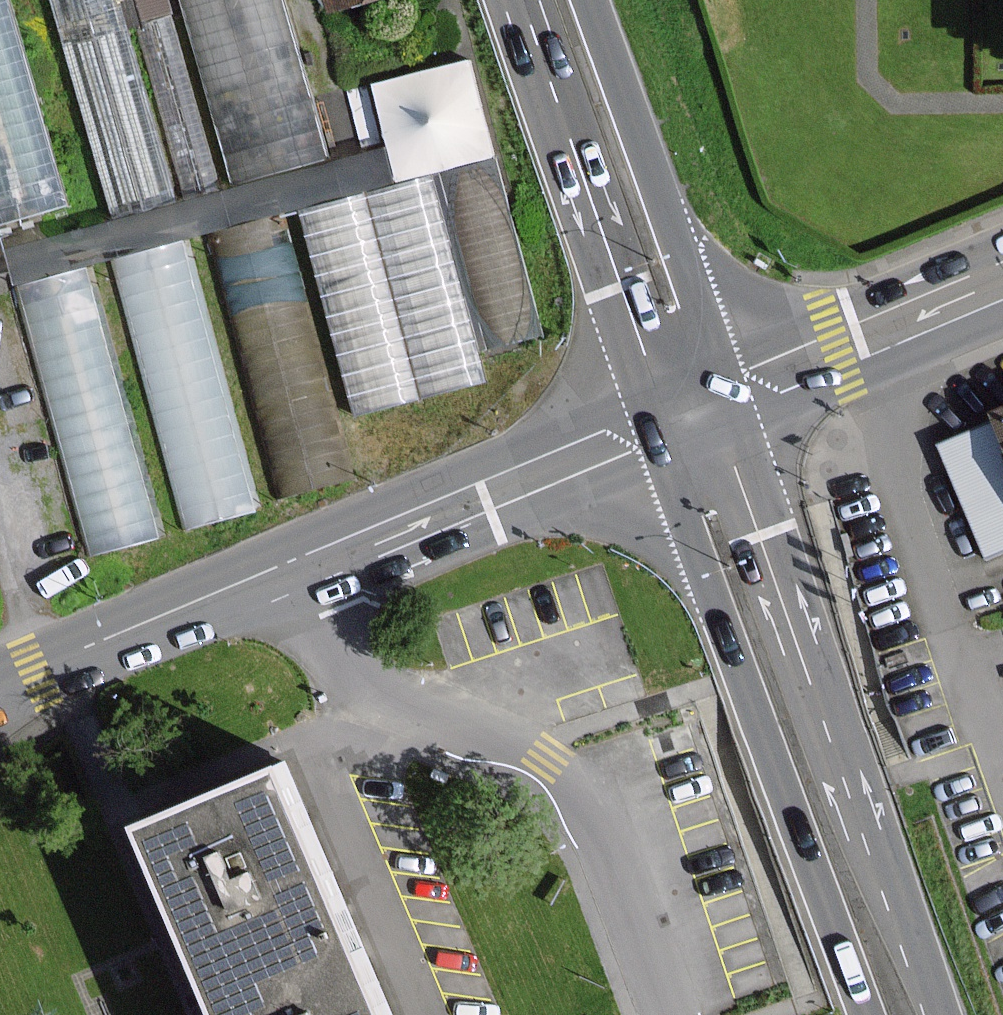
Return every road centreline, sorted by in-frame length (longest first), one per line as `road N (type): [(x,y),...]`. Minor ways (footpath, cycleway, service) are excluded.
road 1 (primary): [(940,1014),(807,659),(724,394)]
road 2 (primary): [(661,420),(723,618),(866,1014)]
road 3 (residential): [(672,1014),(589,803),(542,759),(394,706),(348,674),(290,573)]
road 4 (primary): [(523,0),(661,420)]
road 5 (primary): [(724,394),(587,0)]
road 6 (tertiary): [(290,573),(661,420)]
road 7 (tertiary): [(0,693),(290,573)]
road 8 (tertiary): [(724,394),(1002,279)]

